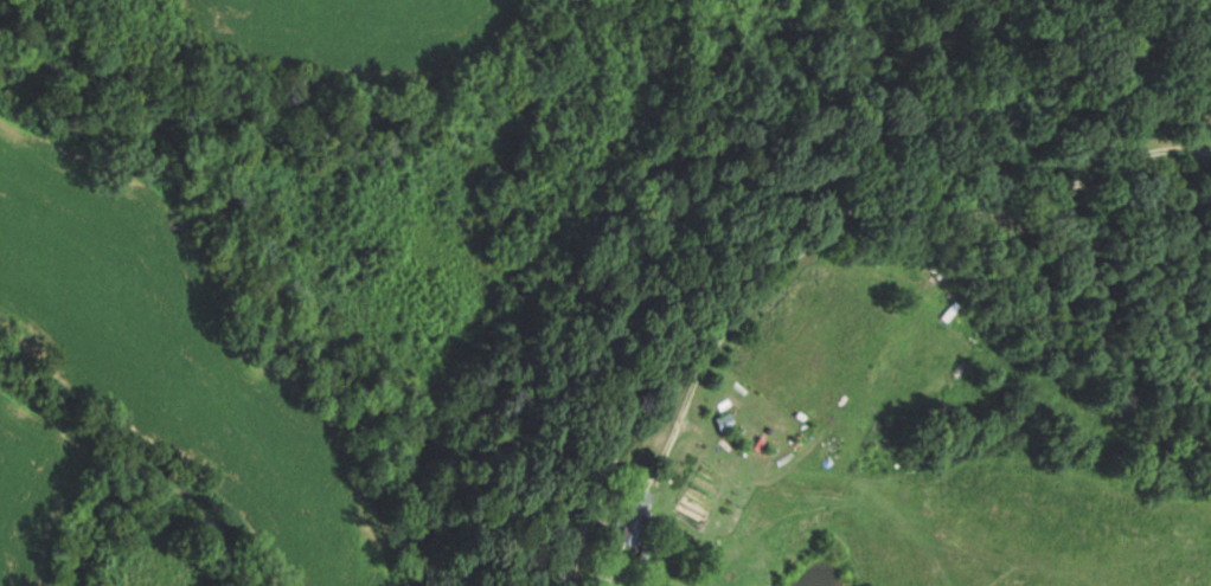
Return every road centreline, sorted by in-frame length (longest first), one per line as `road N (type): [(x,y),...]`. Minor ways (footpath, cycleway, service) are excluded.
road 1 (residential): [(1210,501),(1076,403),(1038,327),(1032,244)]
road 2 (residential): [(1032,244),(1082,206),(1210,177)]

